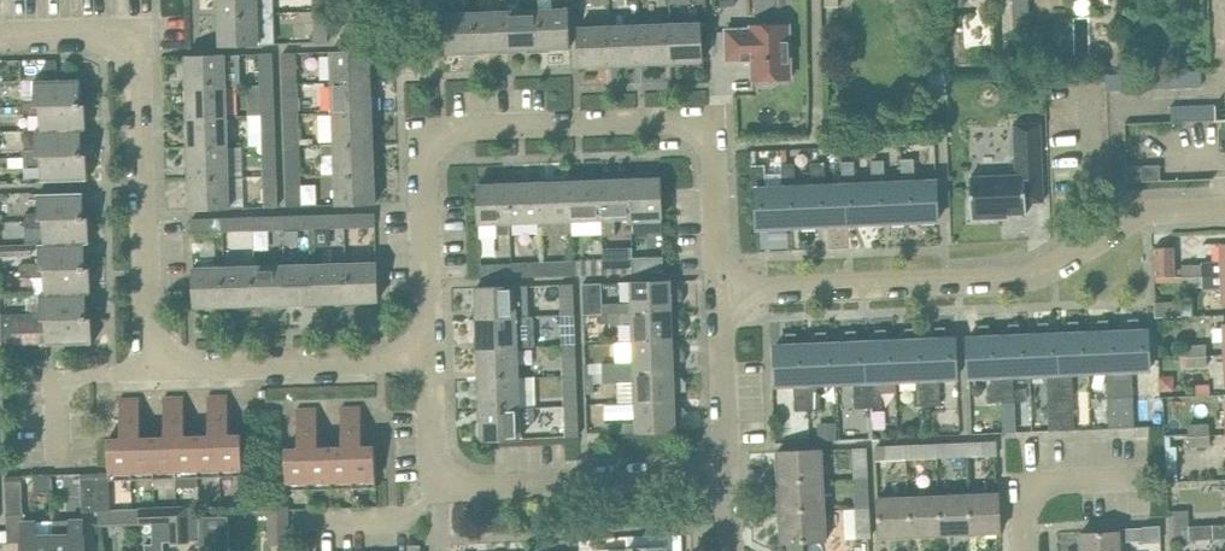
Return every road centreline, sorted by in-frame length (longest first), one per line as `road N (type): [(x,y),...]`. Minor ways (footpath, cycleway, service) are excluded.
road 1 (residential): [(722,292),(1032,276),(1145,209),(1224,208)]
road 2 (residential): [(149,370),(137,70),(102,37),(0,34)]
road 3 (residential): [(722,292),(714,147),(701,130),(682,122),(444,134)]
road 4 (residential): [(444,479),(464,488),(727,478)]
road 5 (residential): [(149,370),(433,358)]
road 6 (residential): [(433,358),(429,161),(444,134)]
road 7 (residential): [(1024,550),(1021,485),(1145,476)]
road 8 (residential): [(727,478),(722,292)]
road 9 (residential): [(57,464),(61,380),(149,370)]
road 10 (residential): [(305,524),(405,520),(444,479)]
road 11 (residential): [(444,479),(435,467),(433,358)]

